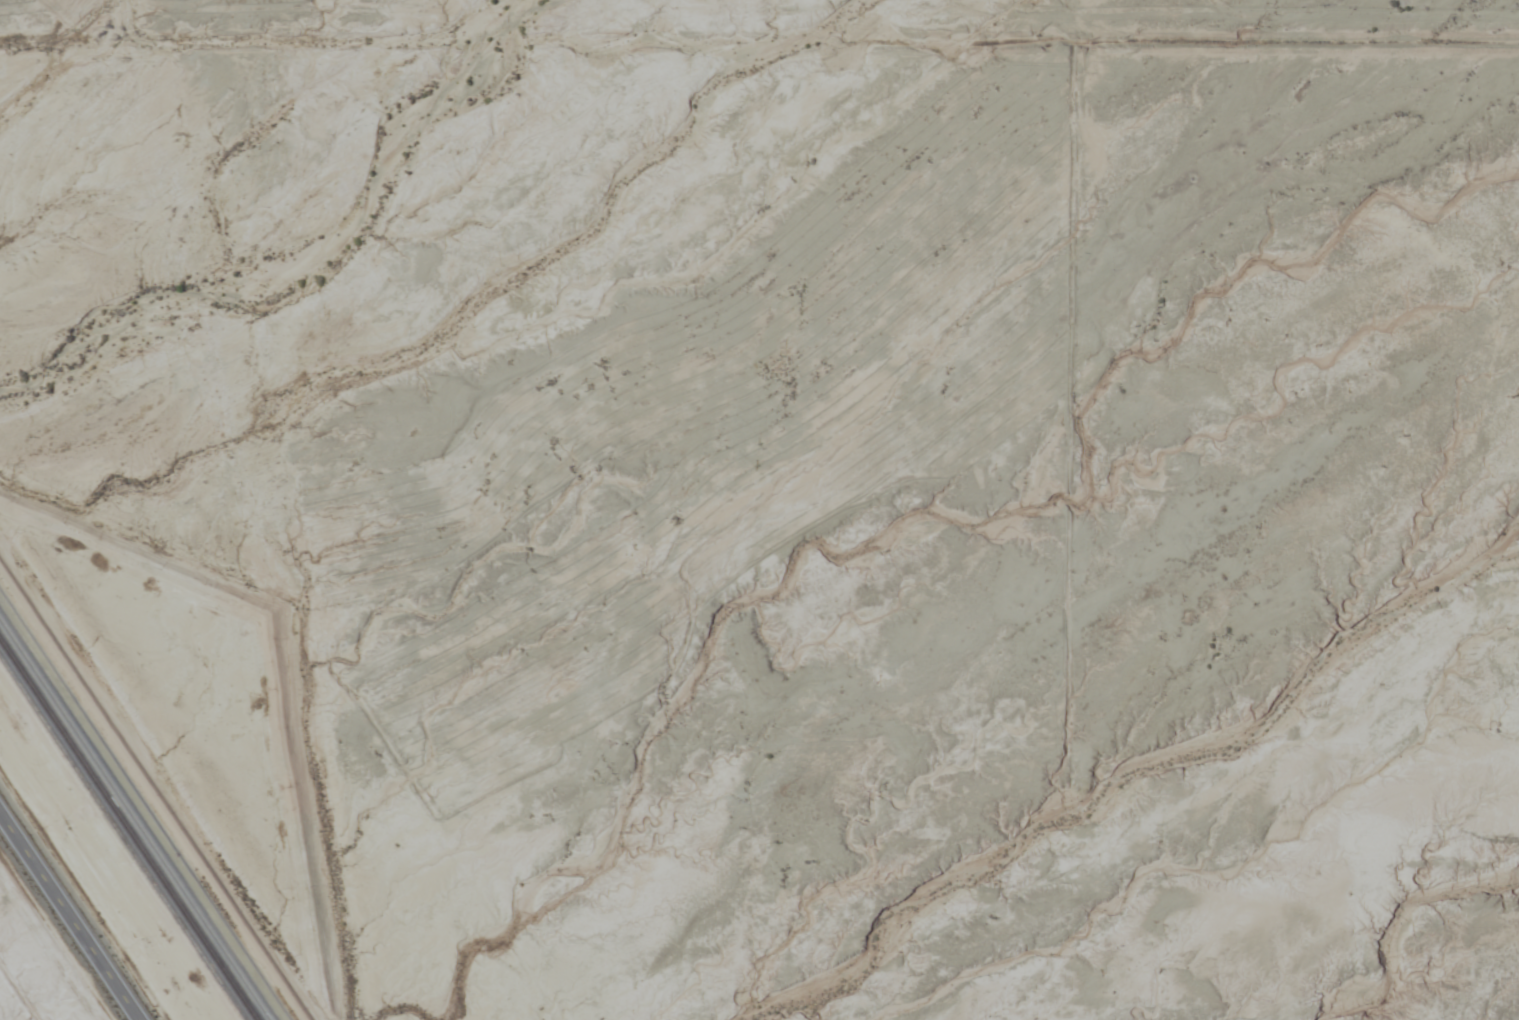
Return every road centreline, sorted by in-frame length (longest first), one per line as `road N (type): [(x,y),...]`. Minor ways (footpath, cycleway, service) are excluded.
road 1 (primary): [(139,1019),(0,813)]

